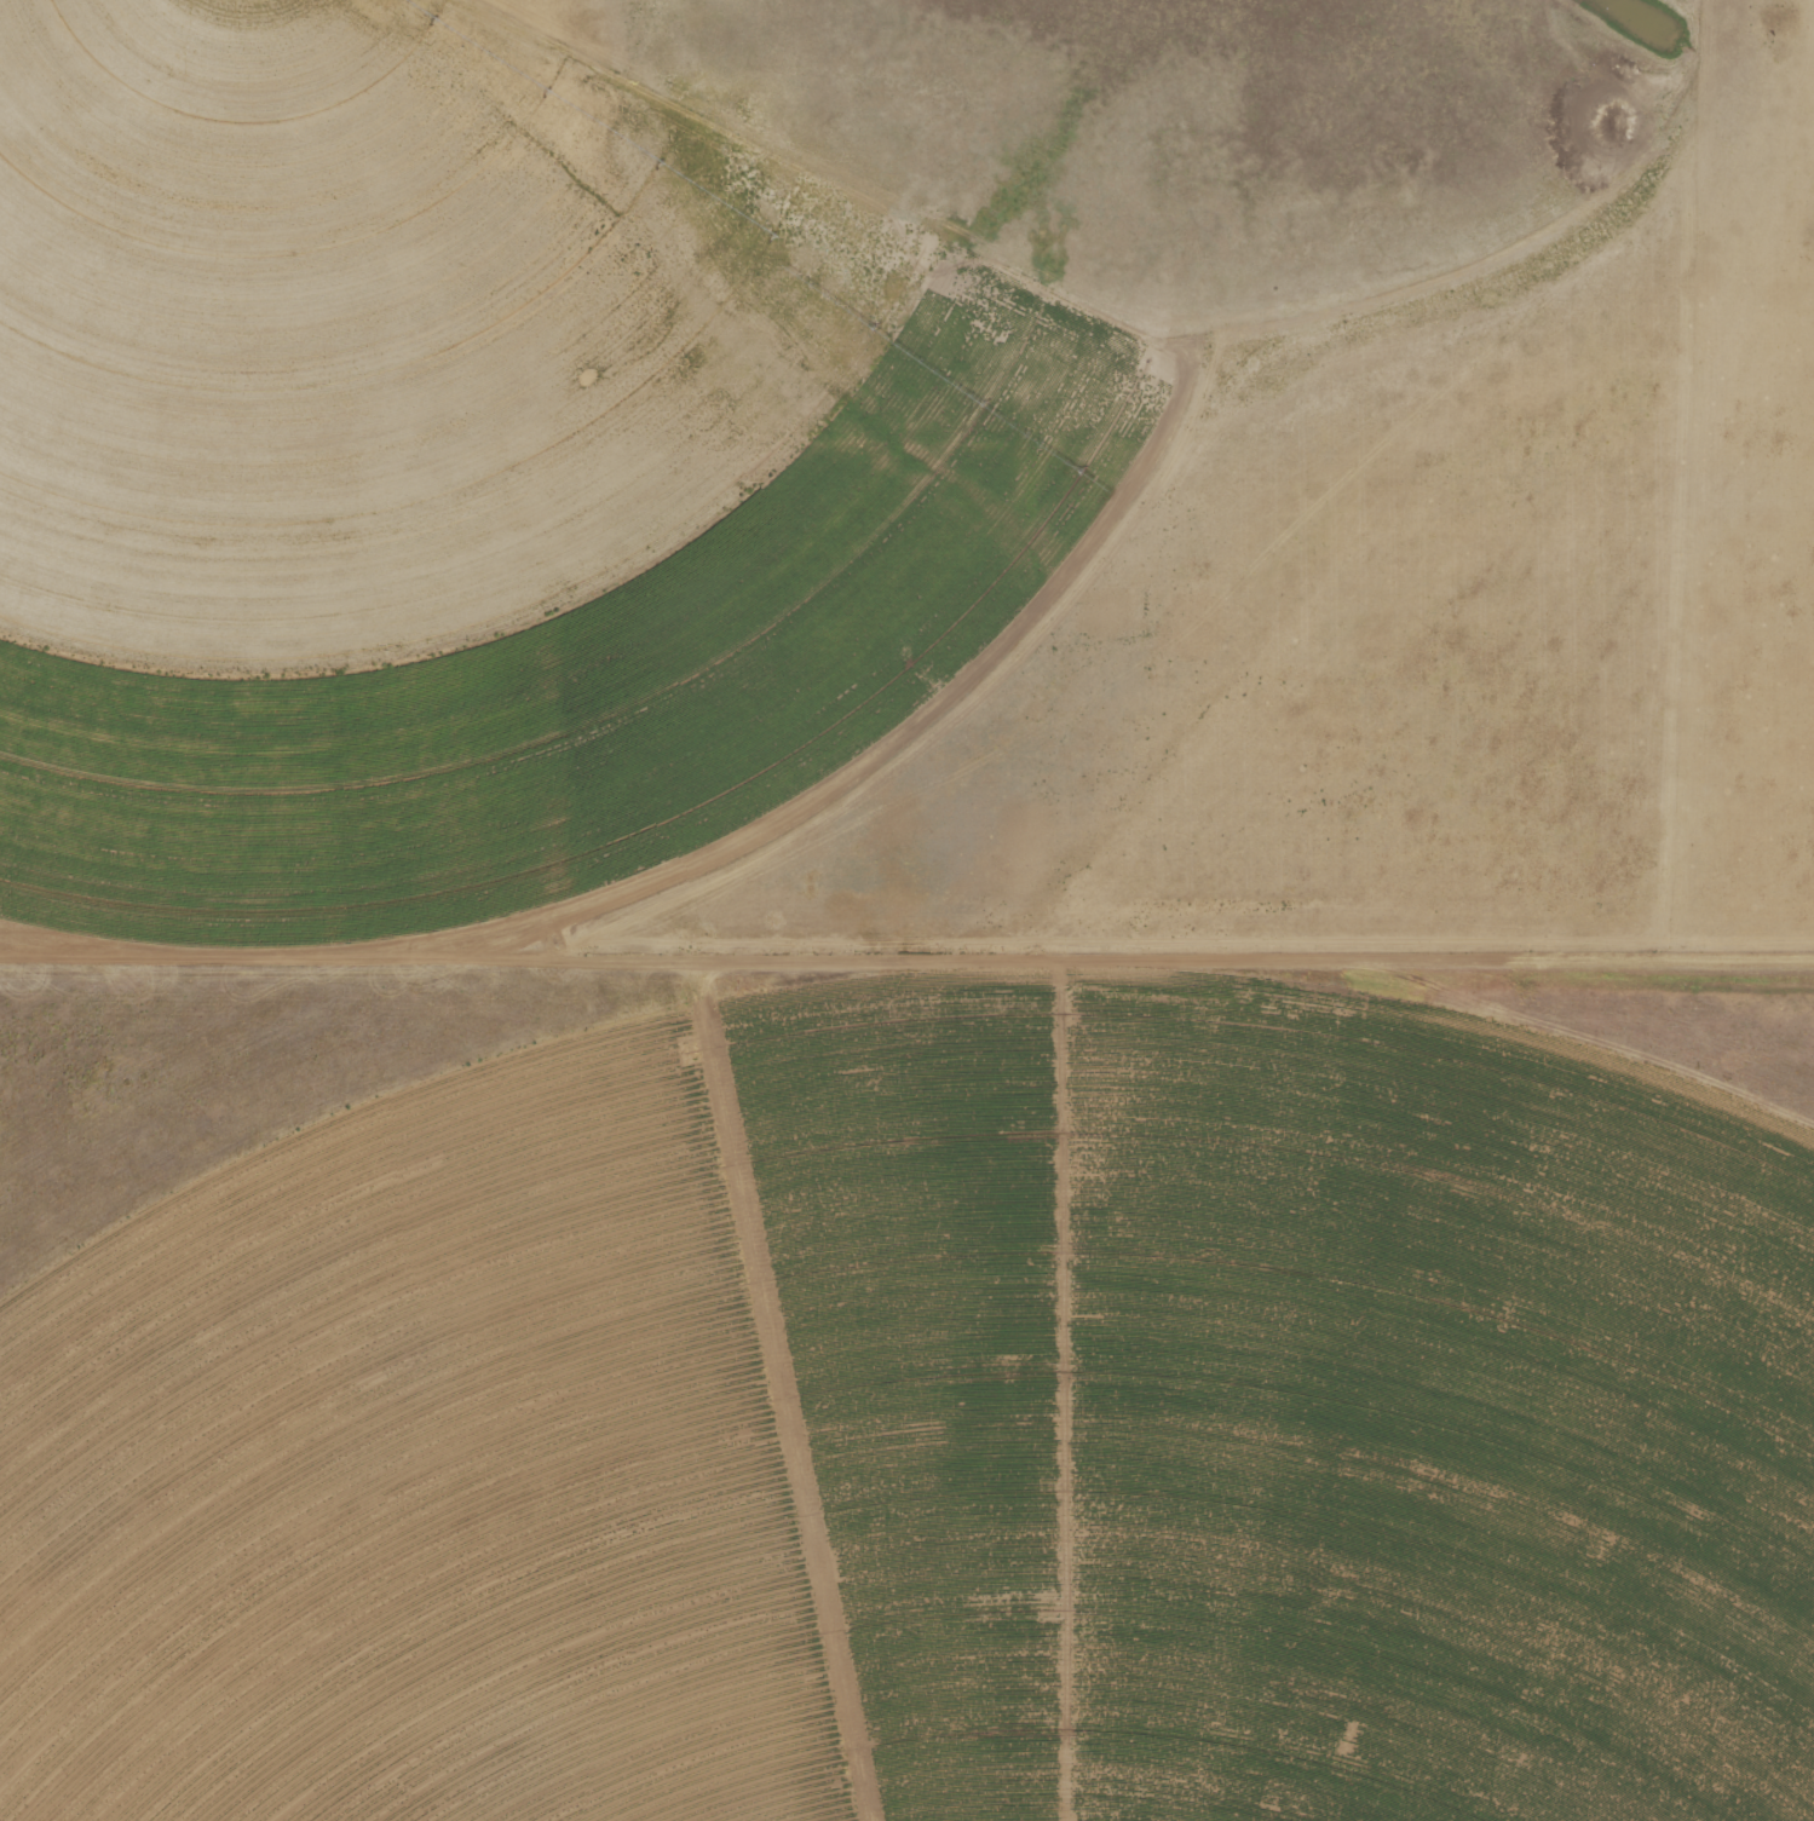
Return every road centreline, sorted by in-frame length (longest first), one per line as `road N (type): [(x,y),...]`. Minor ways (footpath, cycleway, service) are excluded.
road 1 (residential): [(0,952),(1813,949)]

